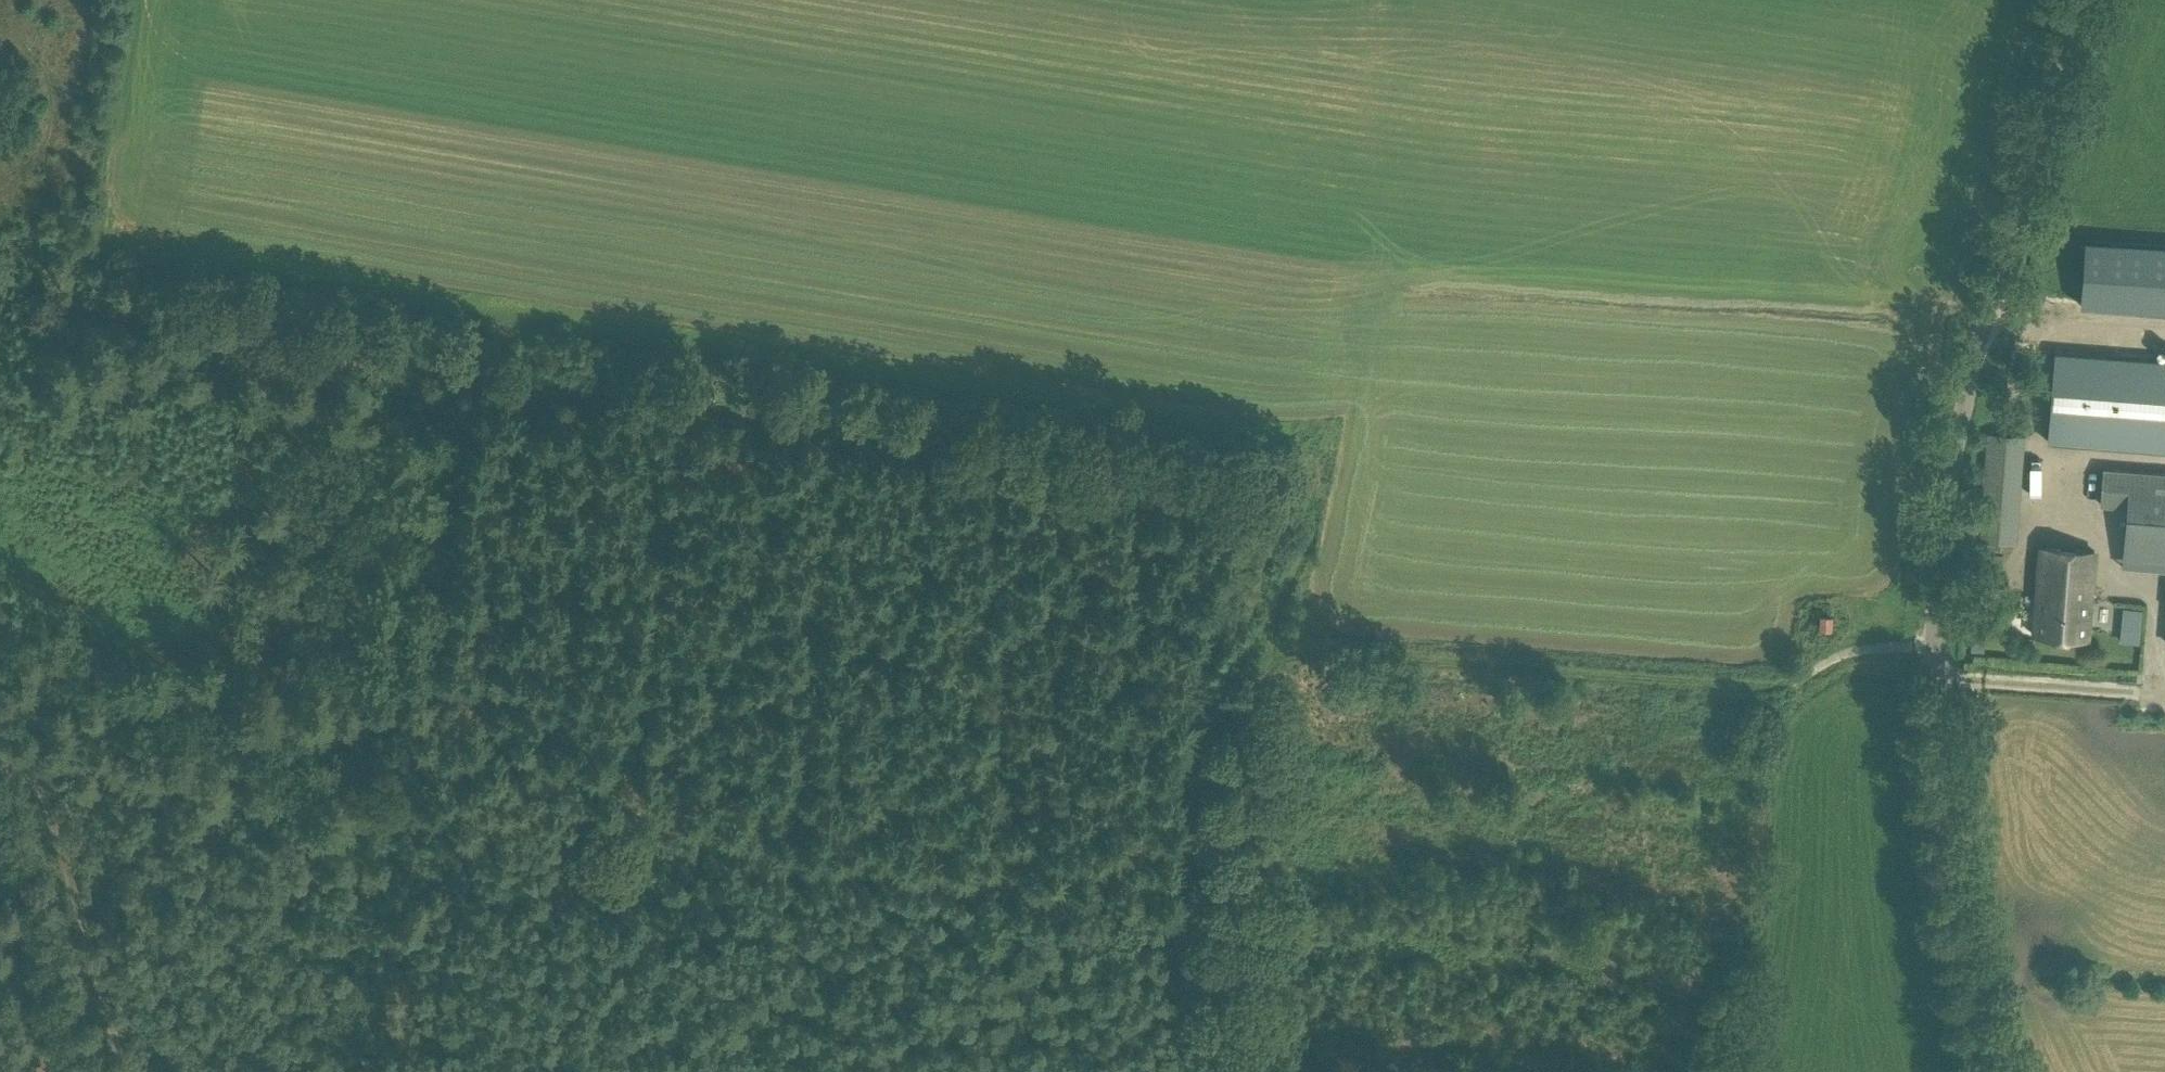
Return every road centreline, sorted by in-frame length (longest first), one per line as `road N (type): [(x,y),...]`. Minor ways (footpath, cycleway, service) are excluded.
road 1 (unclassified): [(1997,1071),(1962,949),(1930,652),(1974,349),(2075,0)]
road 2 (track): [(1264,644),(1790,684),(1842,656),(1930,652)]
road 3 (track): [(1264,644),(1234,1071)]
road 4 (track): [(136,1071),(43,776),(0,768)]

